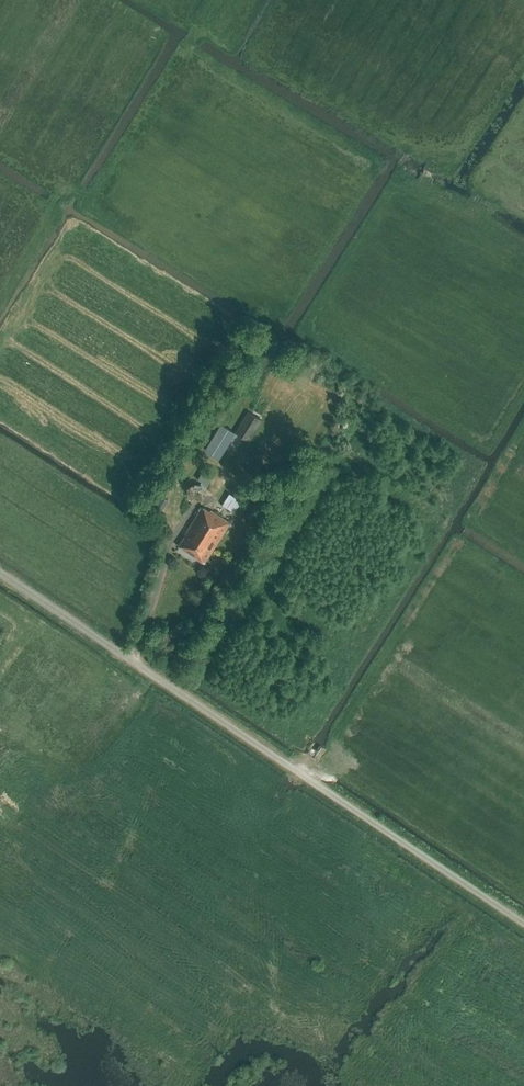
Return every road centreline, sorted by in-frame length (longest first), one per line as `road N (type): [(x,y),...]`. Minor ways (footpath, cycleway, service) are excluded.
road 1 (unclassified): [(523,922),(0,573)]
road 2 (track): [(0,663),(27,625),(136,696),(152,674)]

